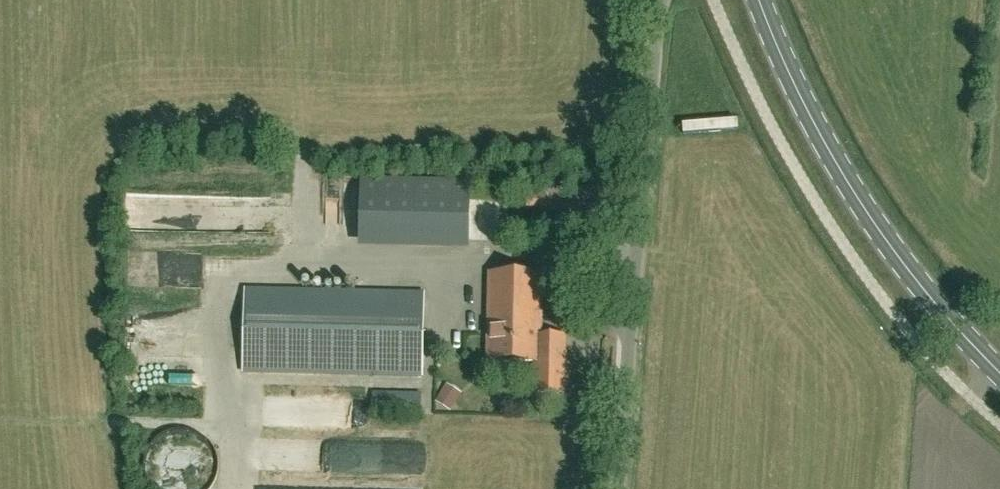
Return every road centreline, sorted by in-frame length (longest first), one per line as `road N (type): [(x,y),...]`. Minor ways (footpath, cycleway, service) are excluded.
road 1 (unclassified): [(618,488),(659,0)]
road 2 (secondary): [(999,376),(867,215),(798,93),(759,0)]

